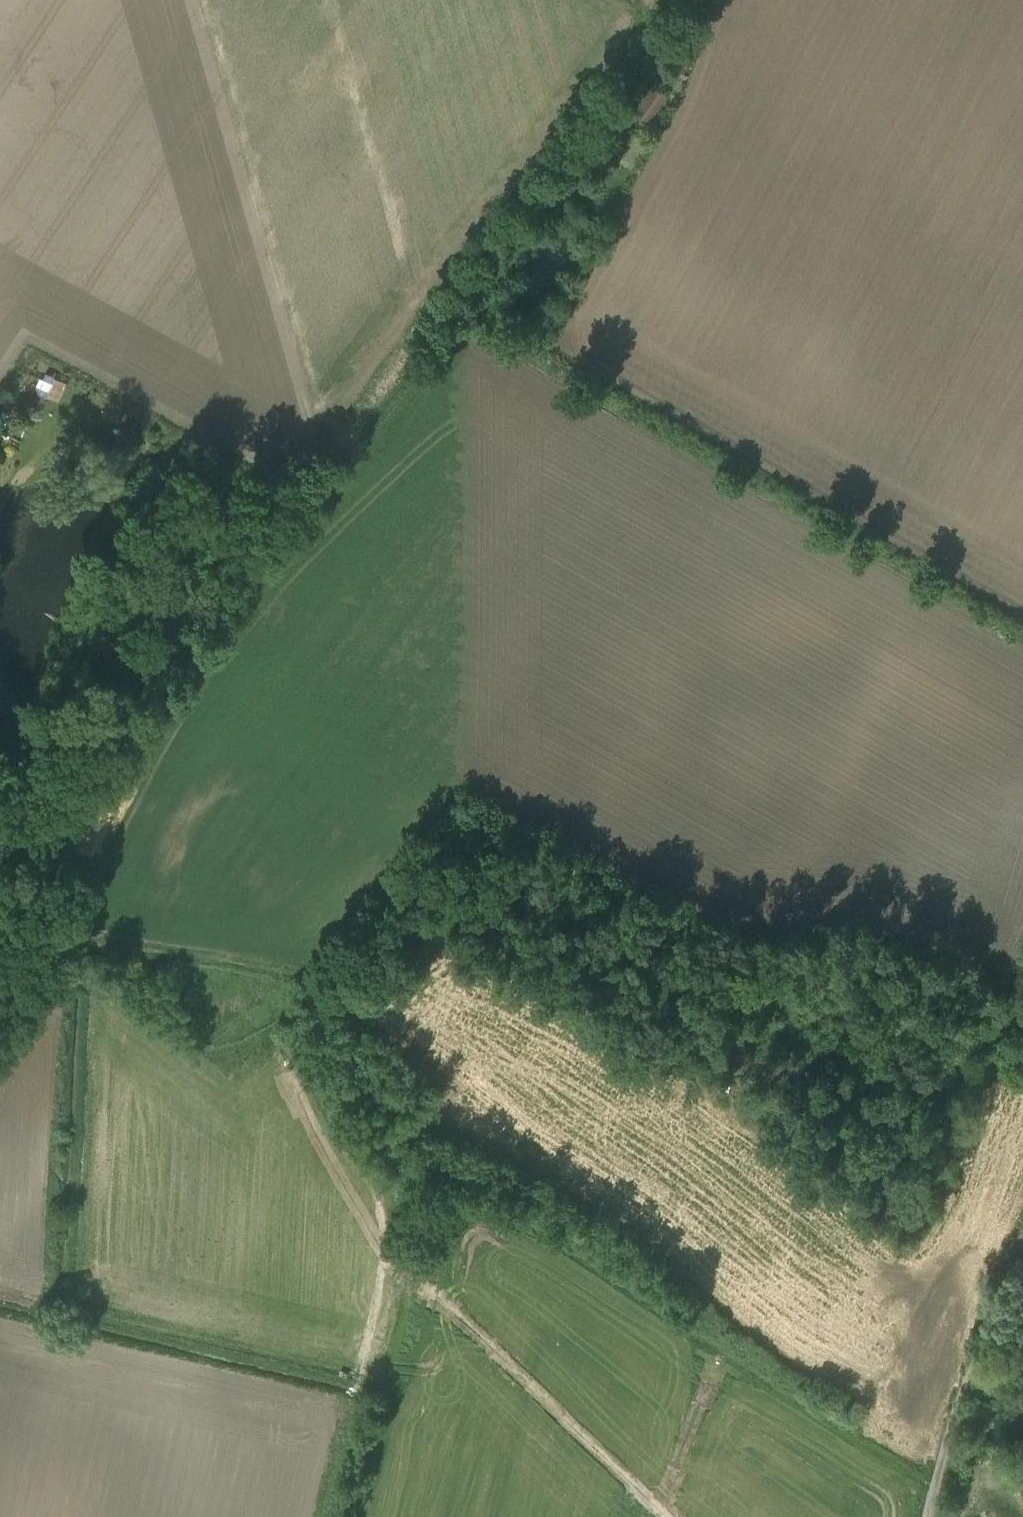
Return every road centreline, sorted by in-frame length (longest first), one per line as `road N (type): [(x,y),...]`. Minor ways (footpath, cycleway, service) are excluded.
road 1 (track): [(0,915),(182,930),(347,961)]
road 2 (track): [(928,1516),(957,1390)]

